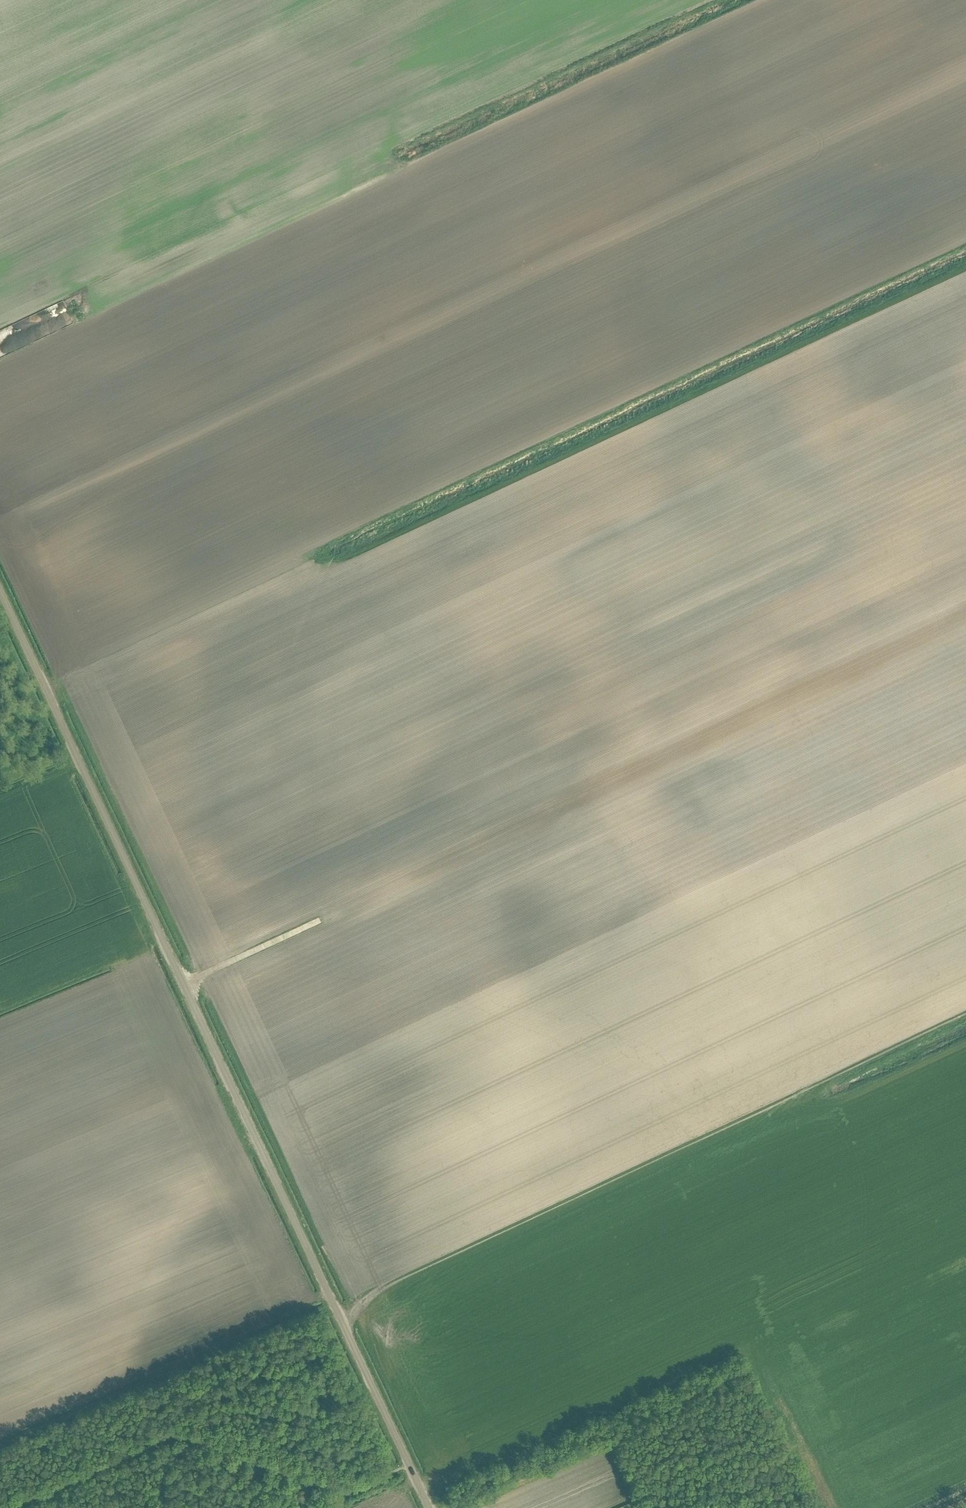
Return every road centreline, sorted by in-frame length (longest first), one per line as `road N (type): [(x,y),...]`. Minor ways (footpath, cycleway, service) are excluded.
road 1 (unclassified): [(429,1507),(0,592)]

